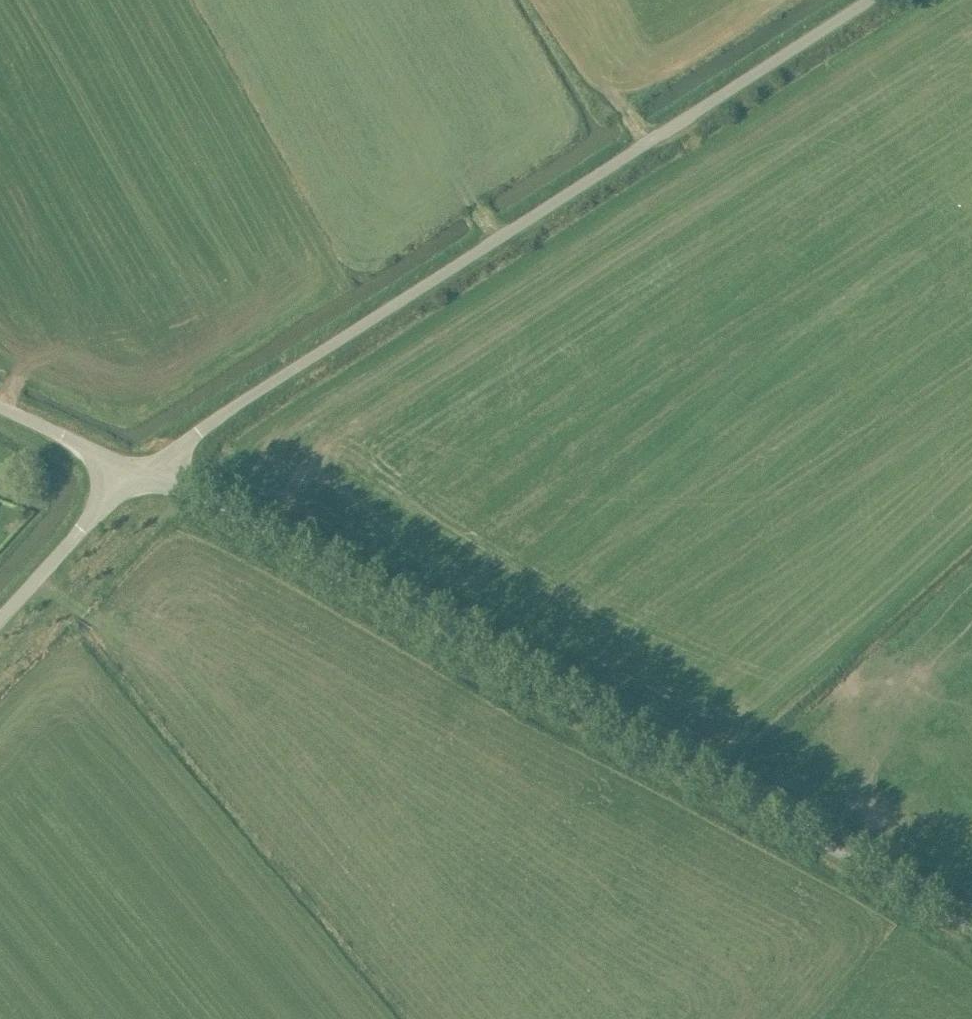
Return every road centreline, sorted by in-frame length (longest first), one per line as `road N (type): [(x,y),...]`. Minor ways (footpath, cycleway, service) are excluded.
road 1 (unclassified): [(971,941),(215,515),(166,457)]
road 2 (unclassified): [(166,457),(862,0)]
road 3 (unclassified): [(0,610),(128,477)]
road 4 (unclassified): [(128,477),(78,442),(0,406)]

